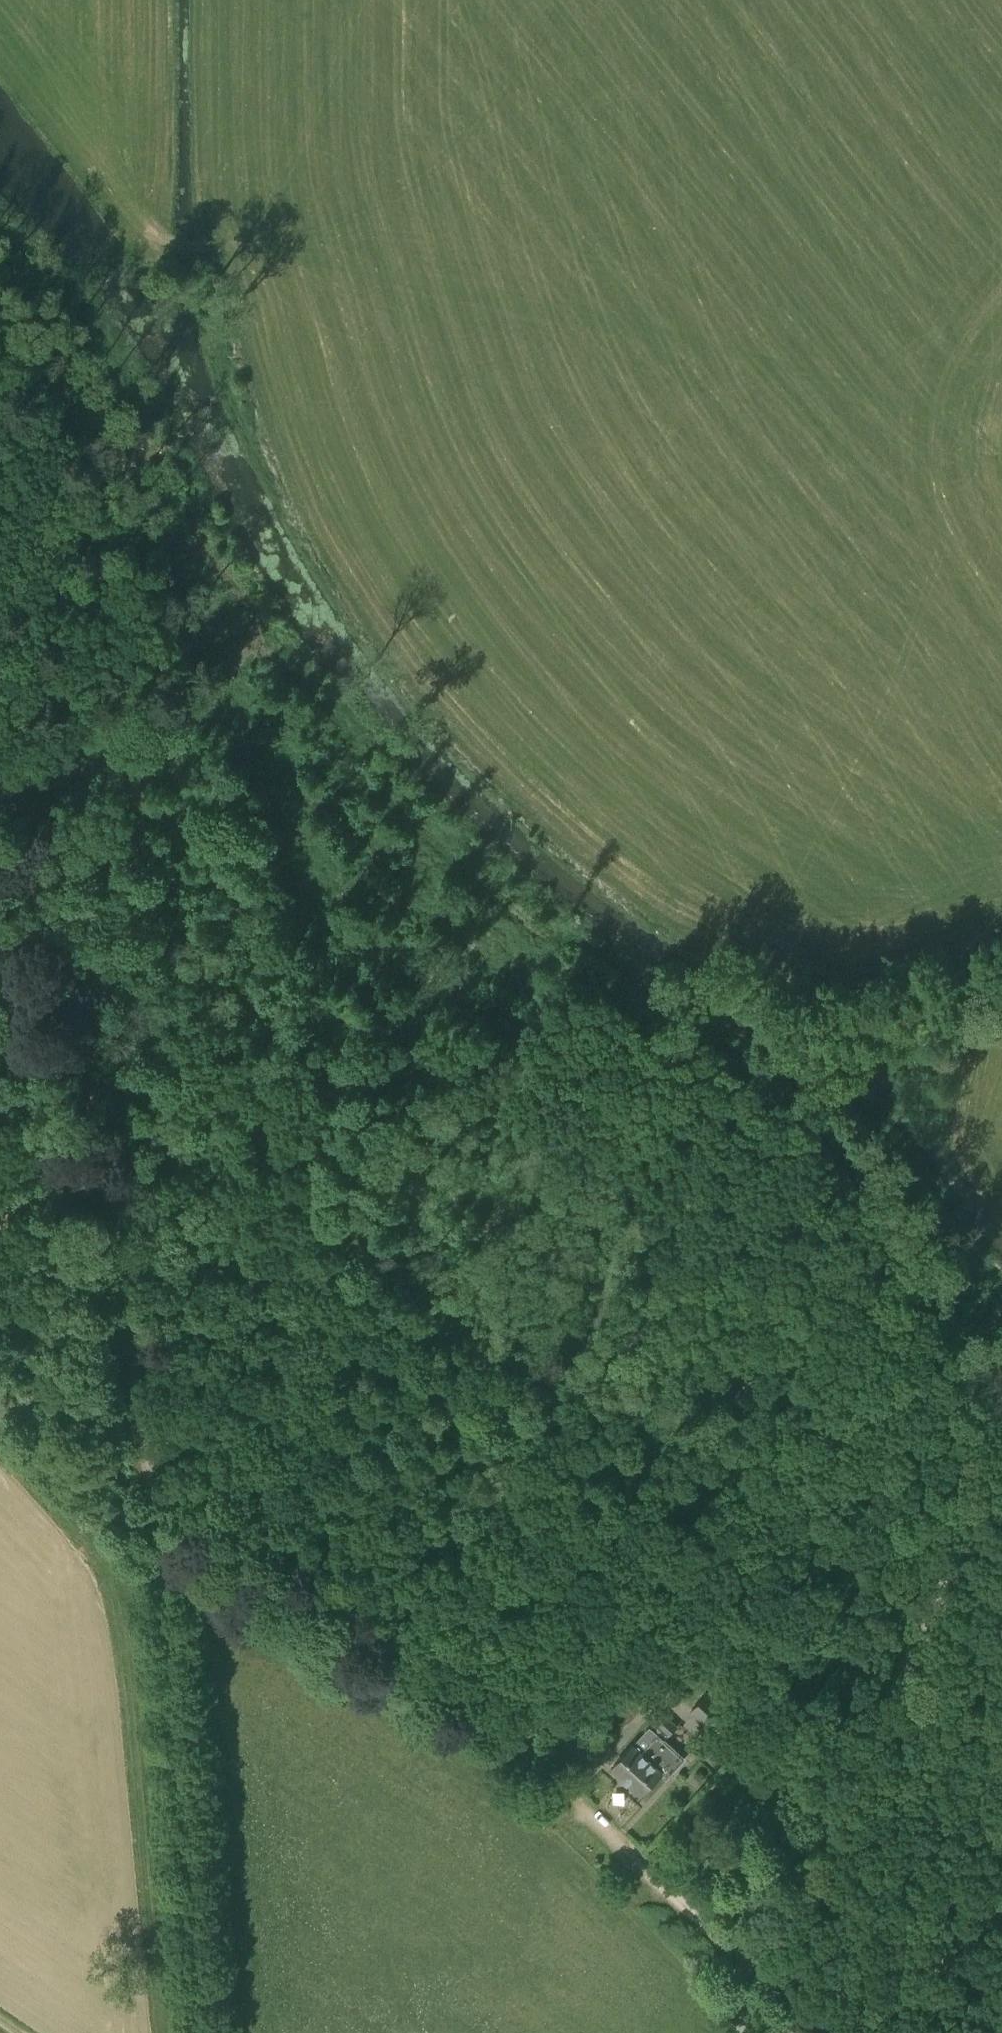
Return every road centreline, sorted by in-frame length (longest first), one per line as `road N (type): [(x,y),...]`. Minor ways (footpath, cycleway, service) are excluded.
road 1 (unclassified): [(746,2032),(1001,1471)]
road 2 (track): [(537,1777),(775,1974)]

